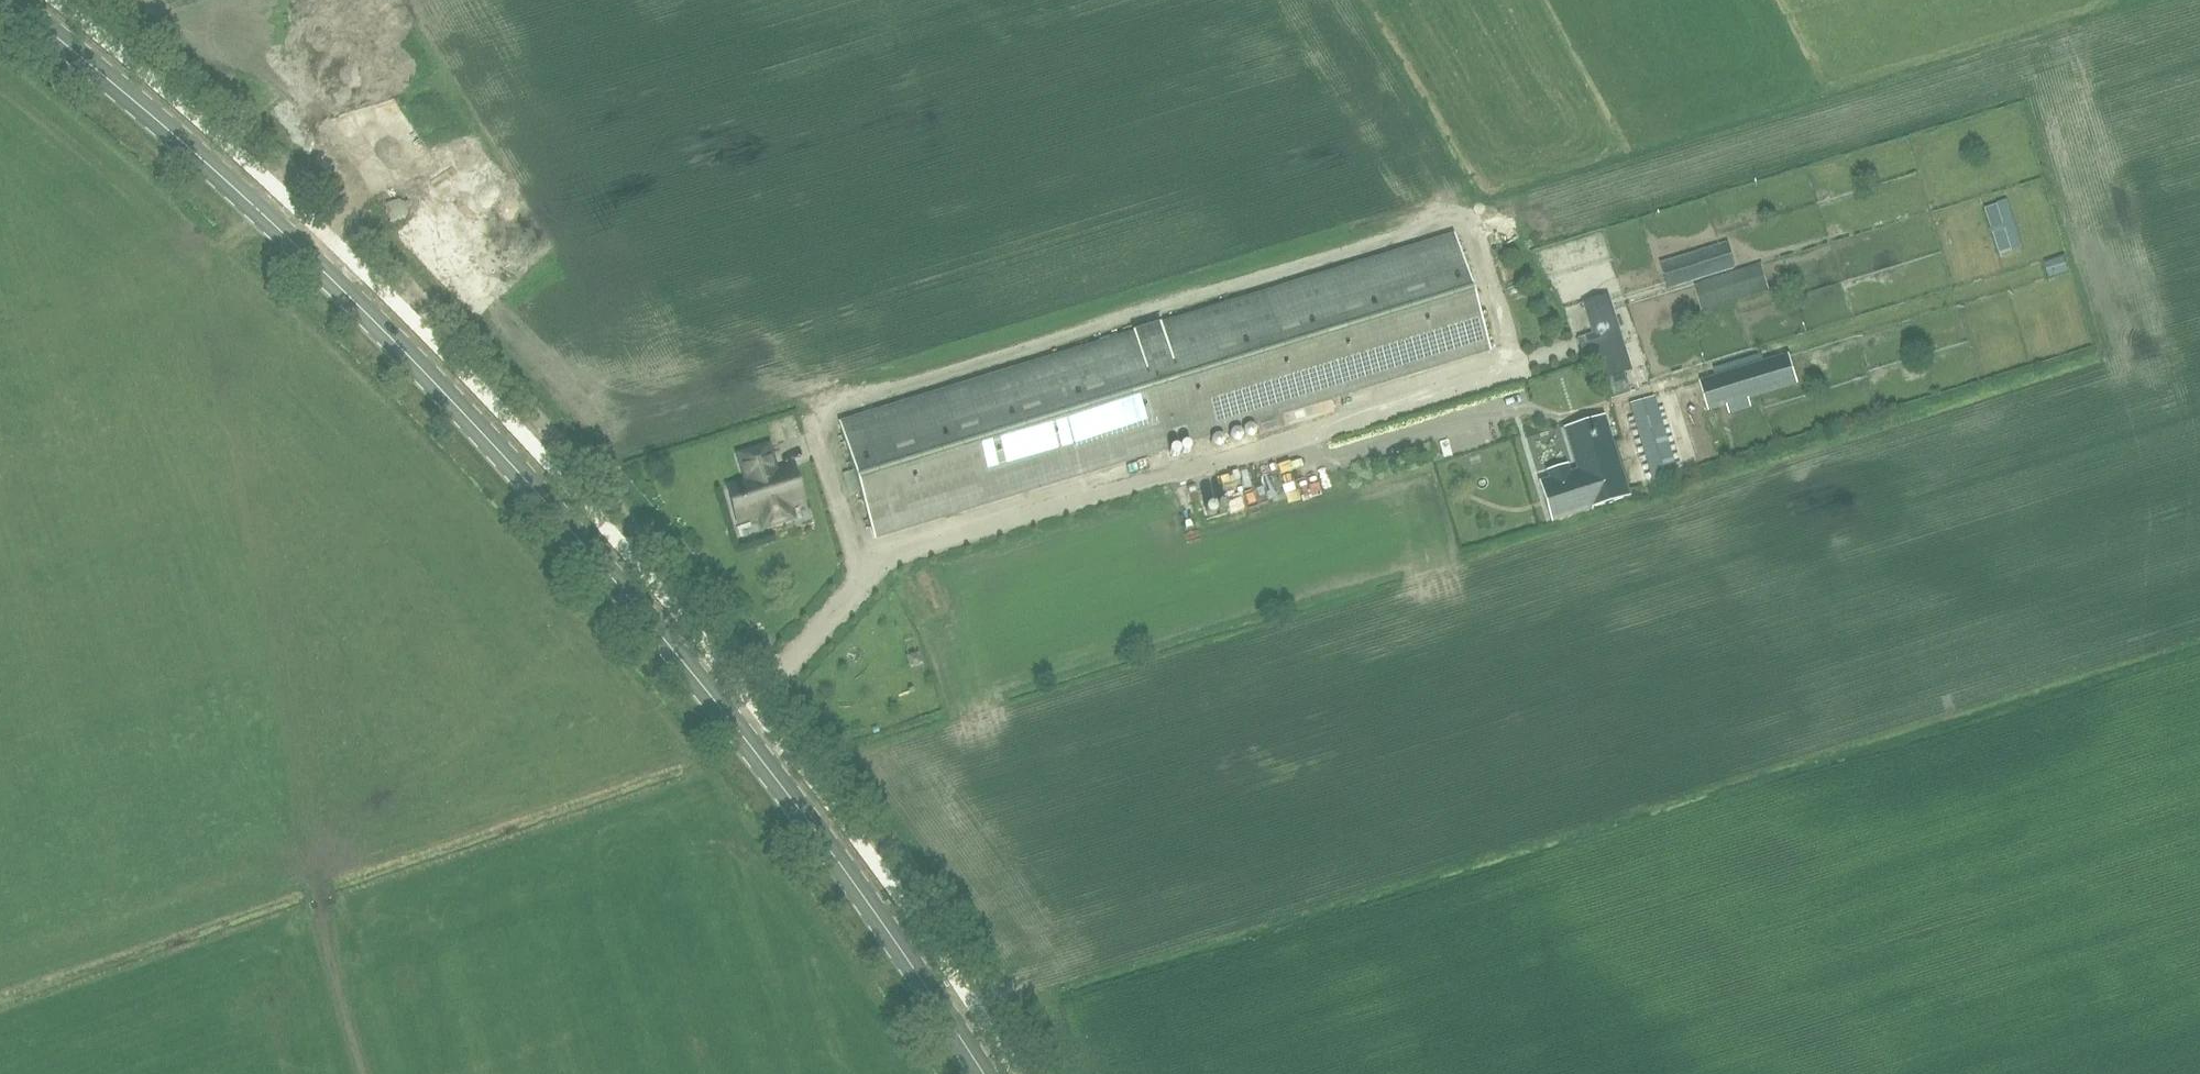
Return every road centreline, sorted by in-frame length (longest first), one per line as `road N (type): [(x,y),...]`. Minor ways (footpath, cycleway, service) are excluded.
road 1 (secondary): [(982,1073),(791,796),(431,375),(236,186),(11,0)]

